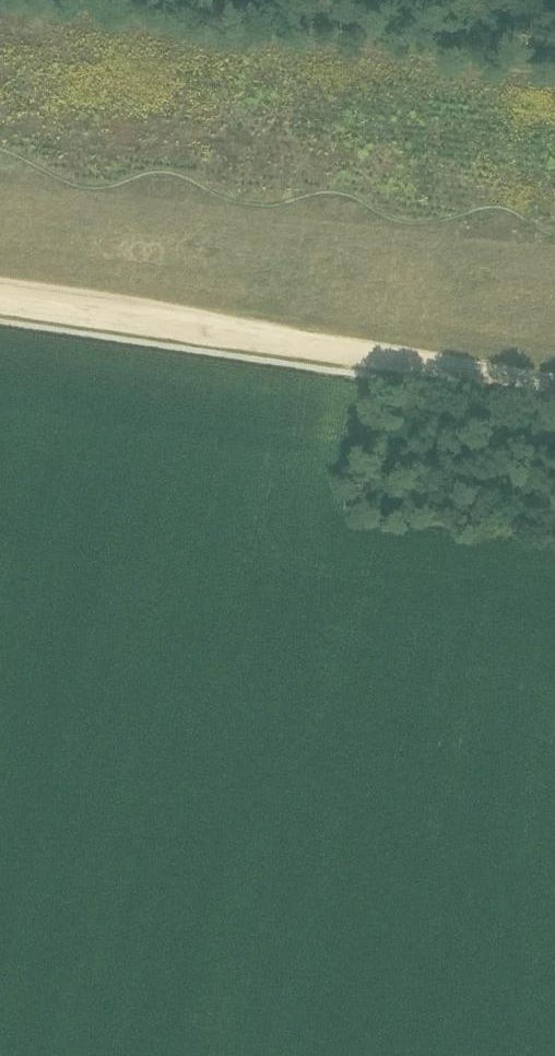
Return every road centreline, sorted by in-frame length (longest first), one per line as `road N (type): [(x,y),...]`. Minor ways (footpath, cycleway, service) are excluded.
road 1 (track): [(0,305),(554,387)]

